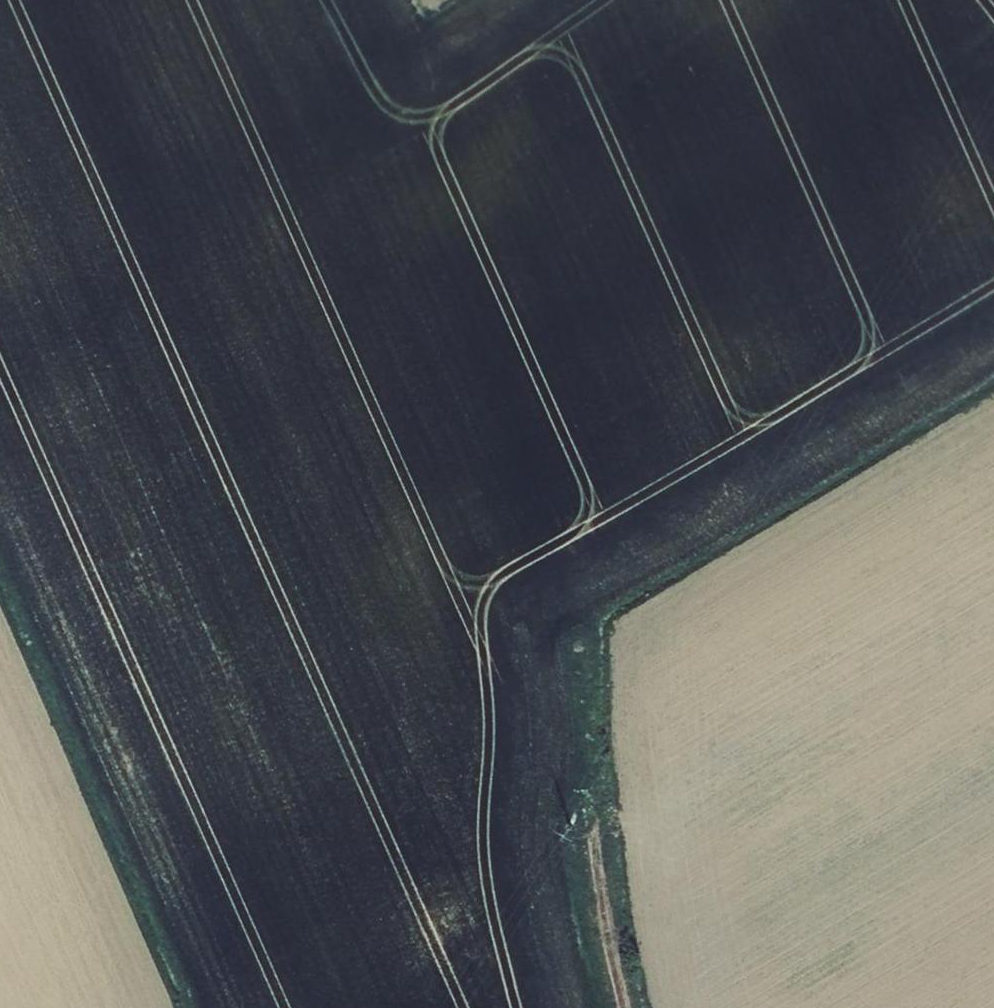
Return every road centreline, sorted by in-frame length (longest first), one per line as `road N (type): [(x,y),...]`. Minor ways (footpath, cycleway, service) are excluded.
road 1 (track): [(616,1007),(582,815)]

